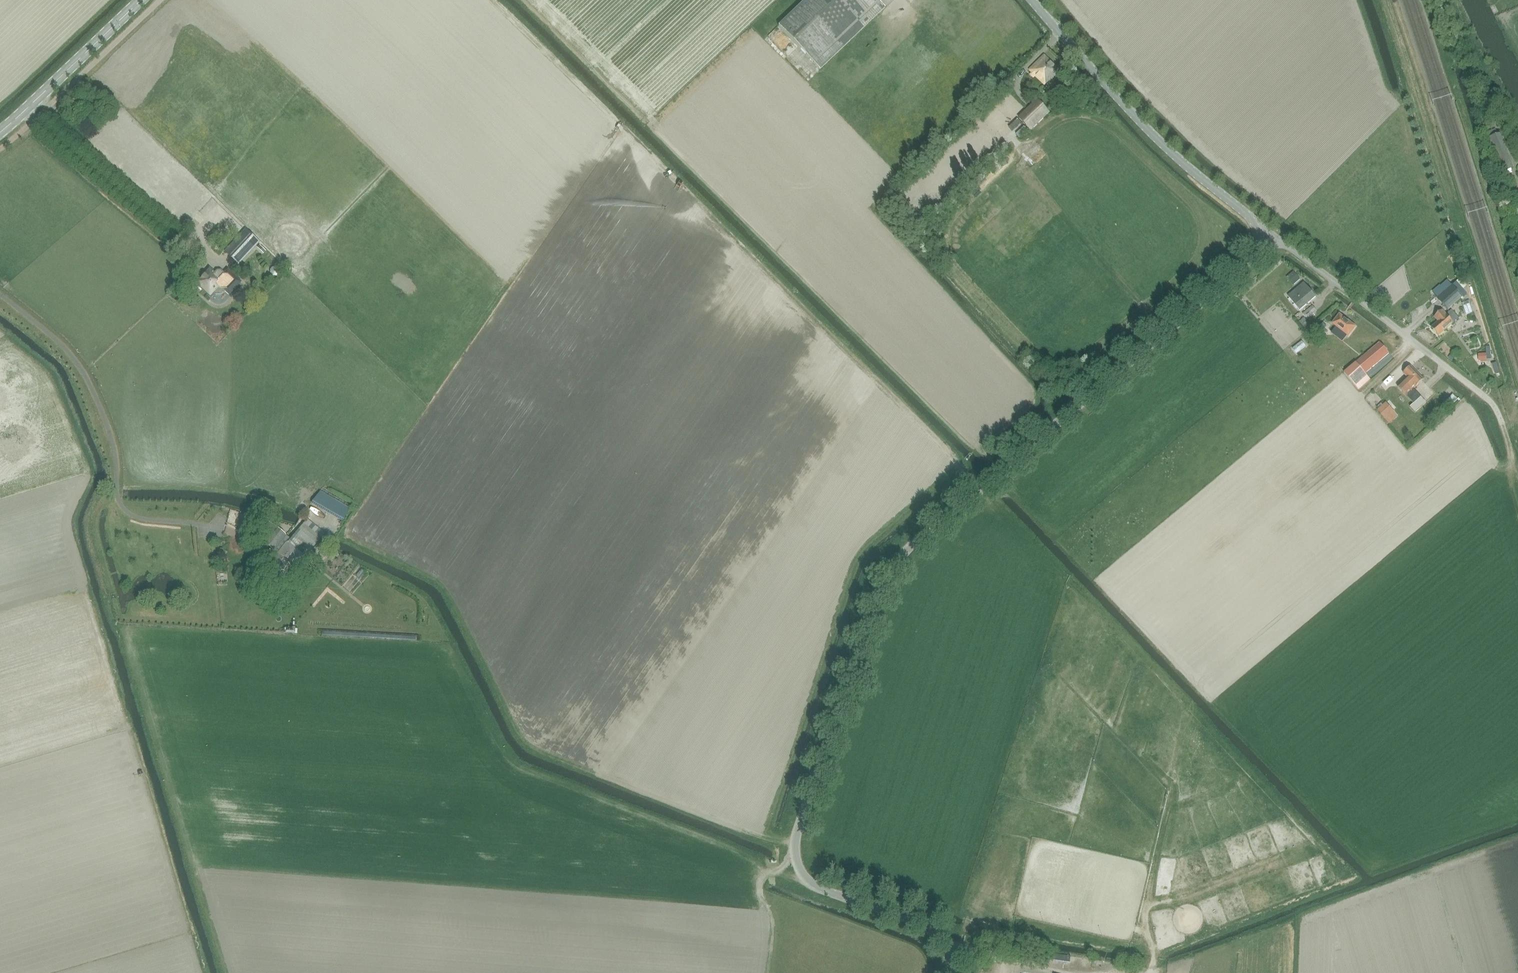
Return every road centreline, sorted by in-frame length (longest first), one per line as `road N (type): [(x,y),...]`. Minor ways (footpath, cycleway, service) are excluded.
road 1 (unclassified): [(923,925),(808,882),(794,857),(880,587),(901,555),(979,483),(1270,237)]
road 2 (track): [(489,0),(979,483)]
road 3 (unclassified): [(1270,237),(1150,131),(1035,0)]
road 4 (unclassified): [(1482,394),(1270,237)]
road 5 (tertiary): [(0,132),(142,0)]
road 6 (track): [(794,857),(760,875),(756,887),(773,919),(765,972)]

